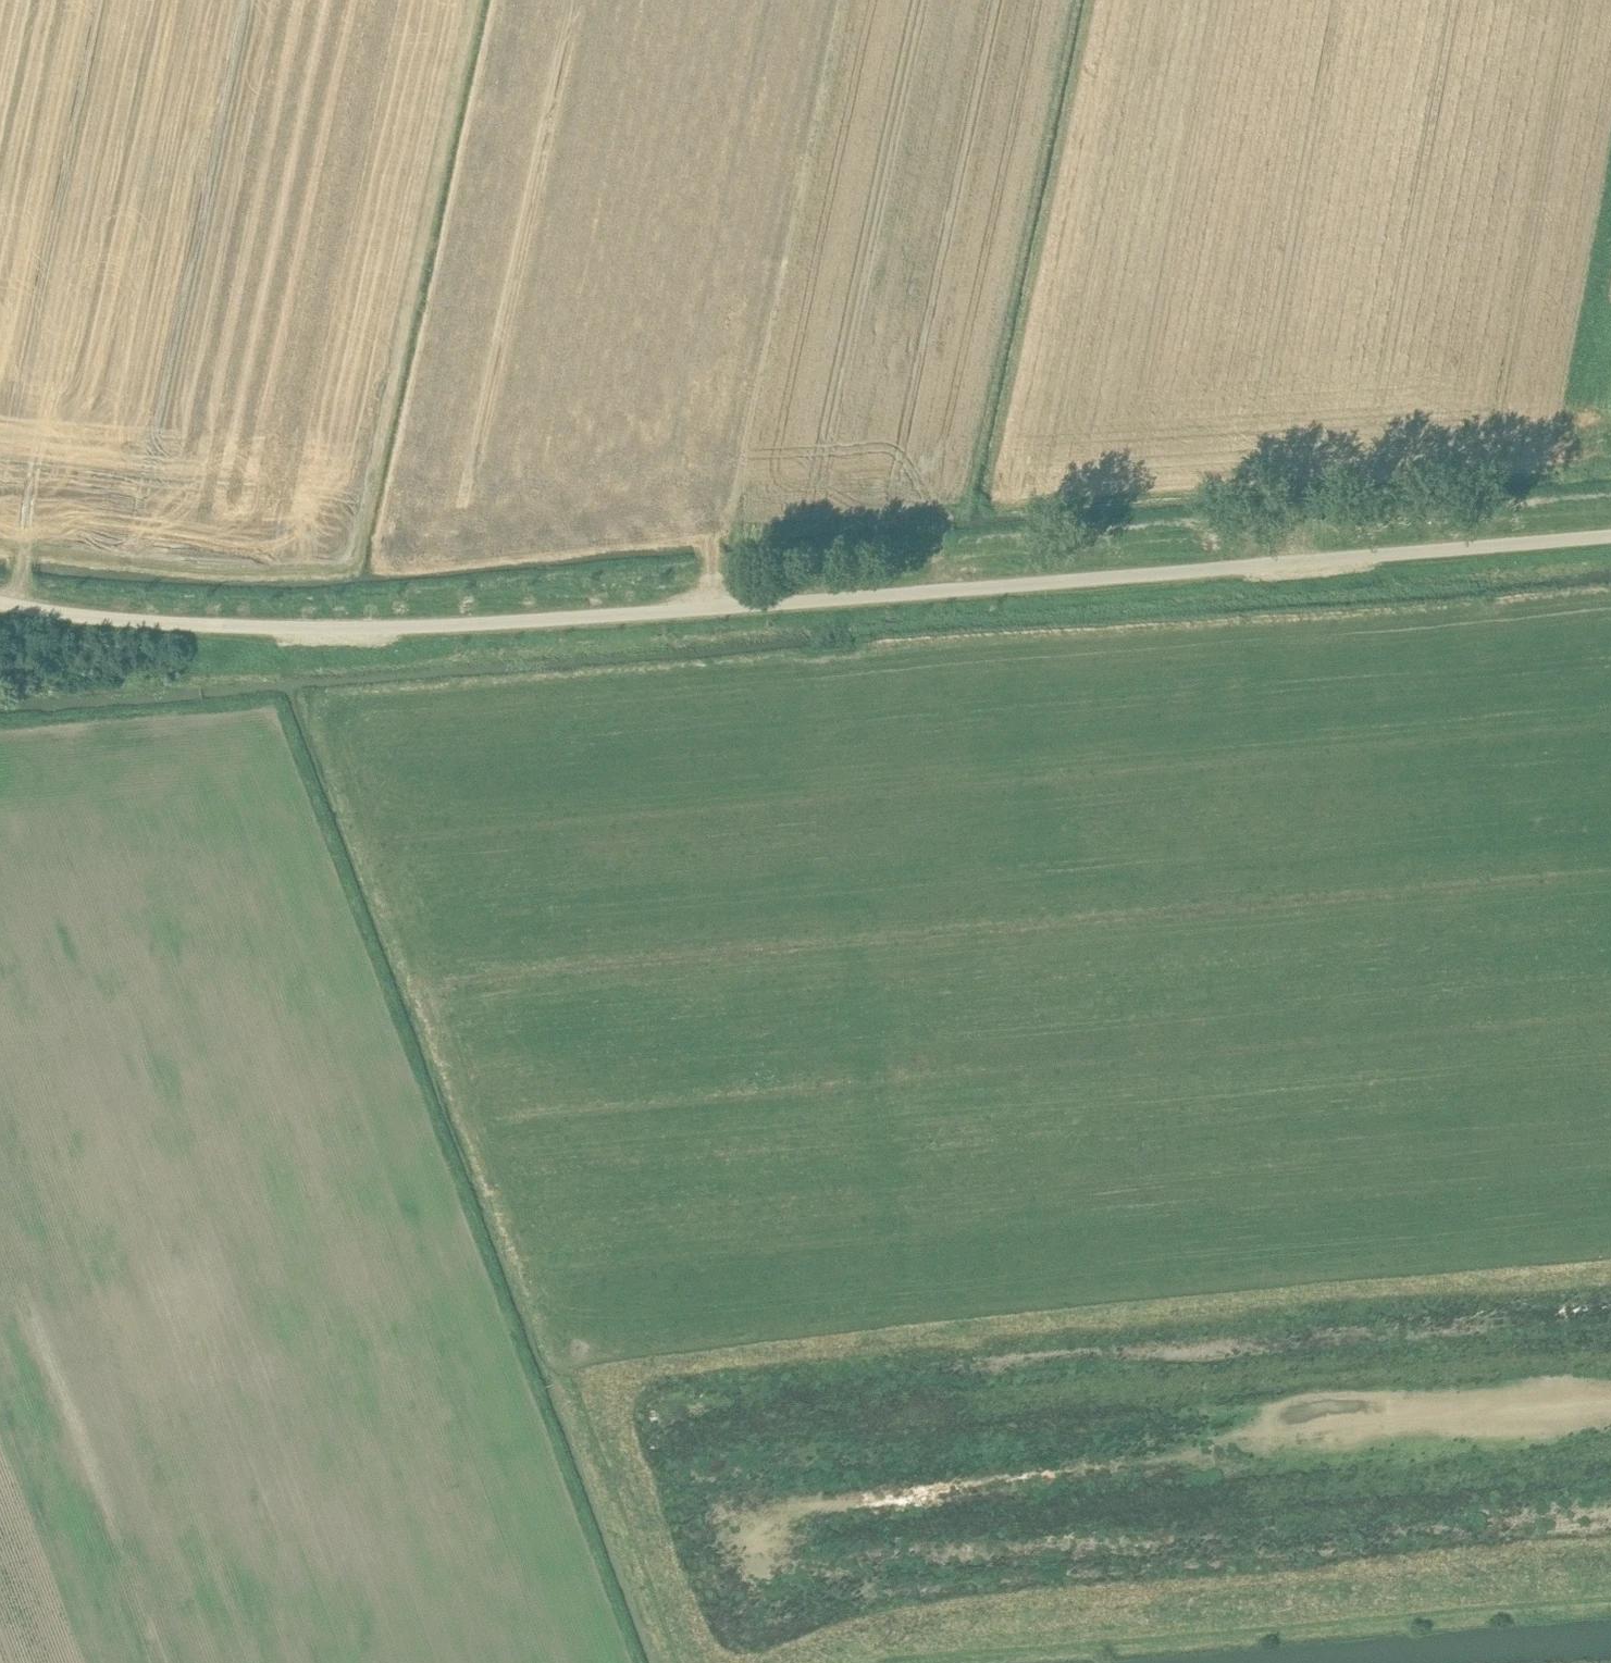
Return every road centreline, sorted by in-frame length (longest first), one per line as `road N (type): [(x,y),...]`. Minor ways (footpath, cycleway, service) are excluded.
road 1 (unclassified): [(1610,535),(628,617),(176,627),(0,603)]

